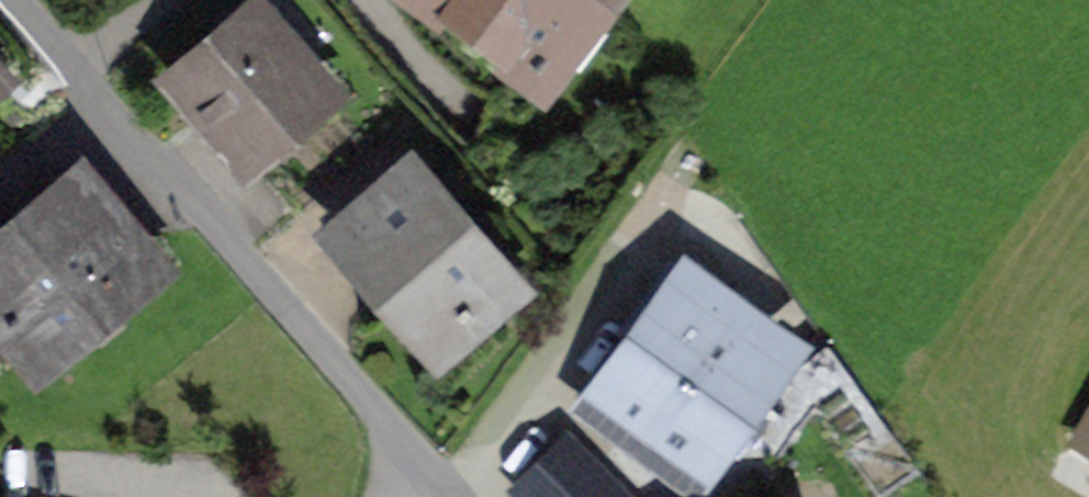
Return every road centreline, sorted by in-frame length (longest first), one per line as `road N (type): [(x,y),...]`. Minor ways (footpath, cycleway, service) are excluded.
road 1 (residential): [(438,496),(58,70)]

